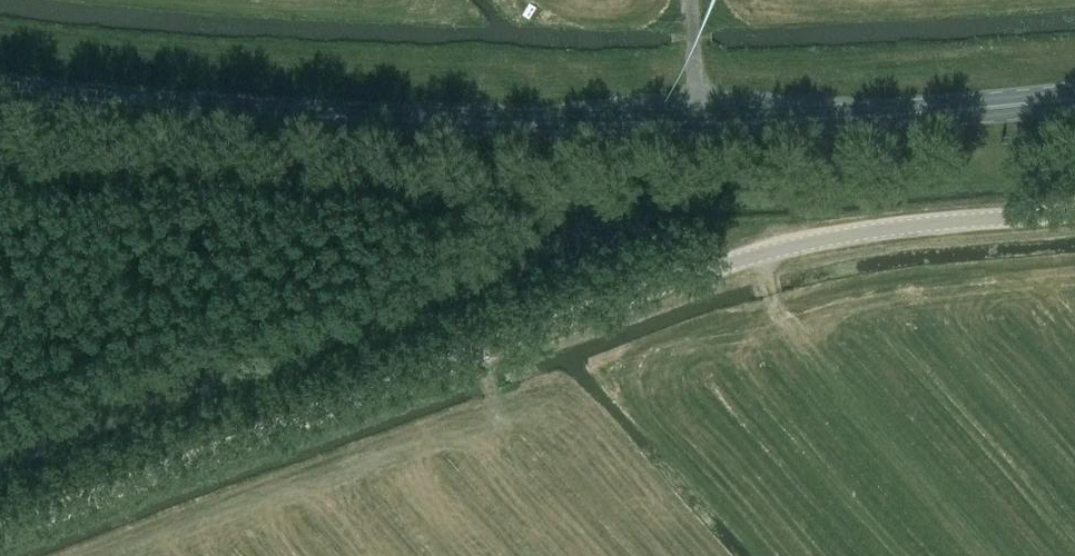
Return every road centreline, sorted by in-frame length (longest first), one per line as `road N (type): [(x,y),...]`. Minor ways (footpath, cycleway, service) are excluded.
road 1 (unclassified): [(0,539),(780,254),(1074,210)]
road 2 (primary): [(1074,100),(899,119),(578,115),(193,99),(0,82)]

